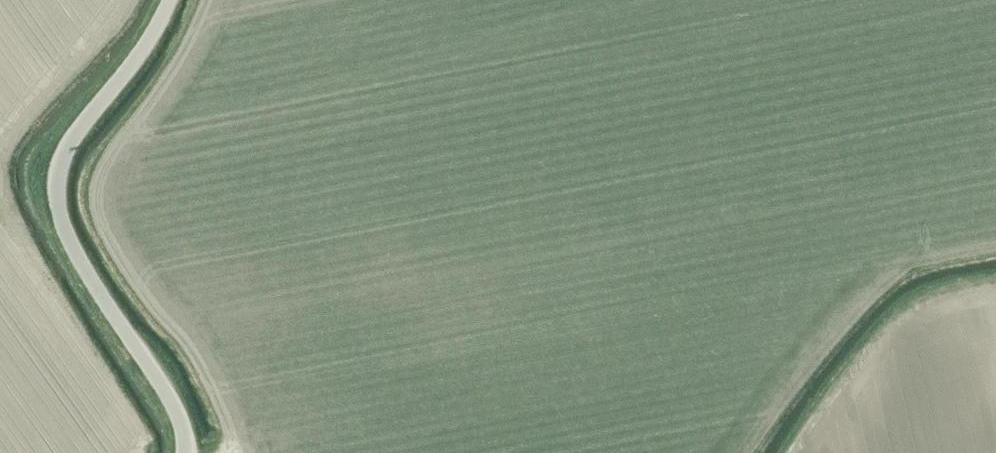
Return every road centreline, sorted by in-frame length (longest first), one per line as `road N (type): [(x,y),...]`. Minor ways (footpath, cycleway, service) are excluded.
road 1 (unclassified): [(186,452),(182,424),(77,260),(59,210),(57,175),(76,133),(135,60),(168,0)]

